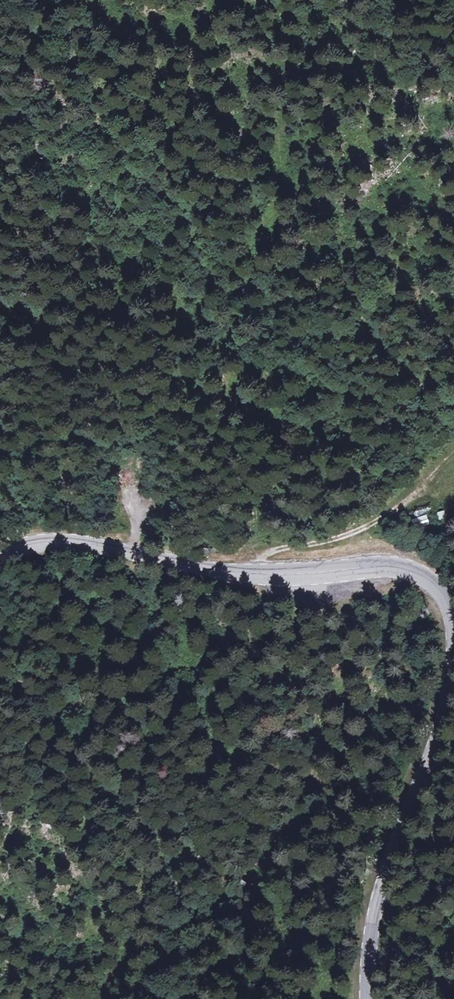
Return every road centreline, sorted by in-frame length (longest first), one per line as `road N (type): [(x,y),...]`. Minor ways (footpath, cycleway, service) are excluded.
road 1 (secondary): [(393,869),(449,686),(445,613),(421,581),(383,568),(213,571),(67,540),(0,555)]
road 2 (track): [(407,502),(343,536),(262,555),(249,575)]
road 3 (secondary): [(393,869),(378,920),(371,998)]

